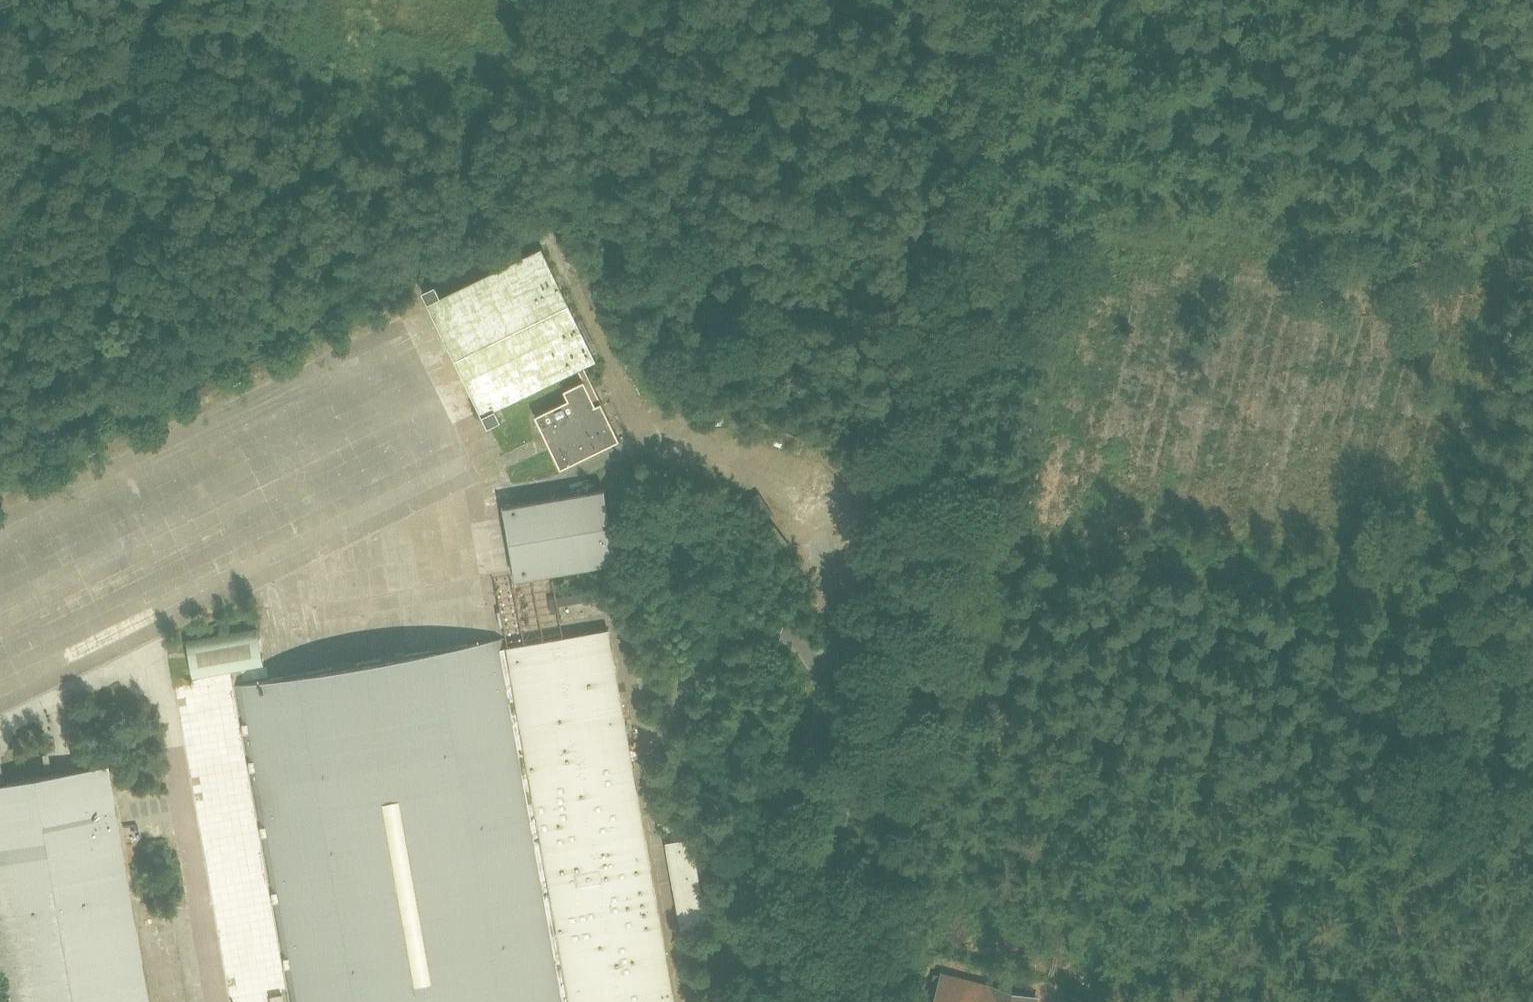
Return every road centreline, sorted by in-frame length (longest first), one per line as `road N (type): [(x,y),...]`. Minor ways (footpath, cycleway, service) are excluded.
road 1 (track): [(1147,0),(1132,58),(1259,0)]

